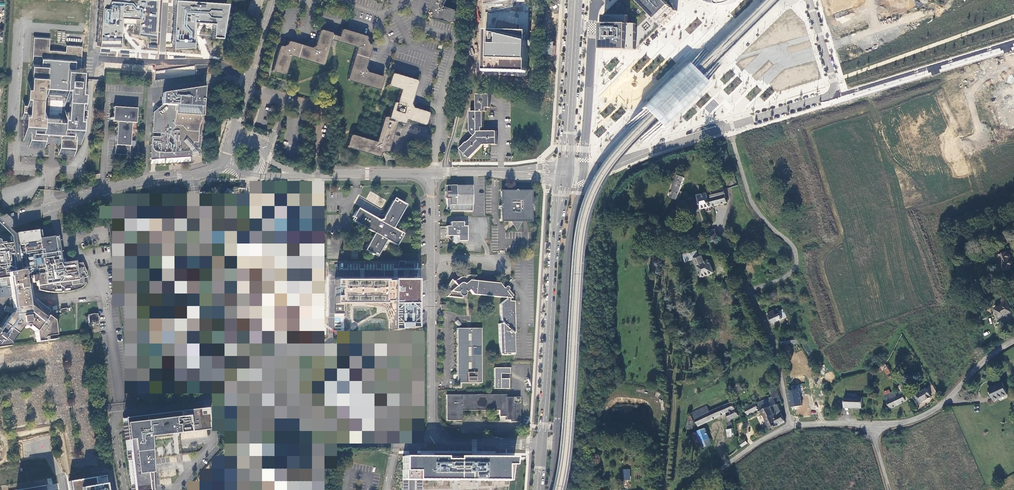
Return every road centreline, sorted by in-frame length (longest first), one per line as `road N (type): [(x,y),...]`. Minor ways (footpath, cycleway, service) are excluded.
road 1 (unclassified): [(564,173),(584,174),(837,94)]
road 2 (primary): [(564,173),(541,444)]
road 3 (unclassified): [(432,172),(435,434)]
road 4 (tertiary): [(0,225),(223,164)]
road 5 (unclassified): [(724,238),(775,347),(791,426)]
road 6 (unclassified): [(837,94),(1013,41)]
road 7 (primary): [(575,0),(564,173)]
road 8 (unclassified): [(1013,340),(939,407),(904,422),(873,424)]
road 9 (tertiary): [(232,137),(272,0)]
road 10 (tertiary): [(297,173),(432,172)]
road 11 (tertiary): [(432,172),(564,173)]

